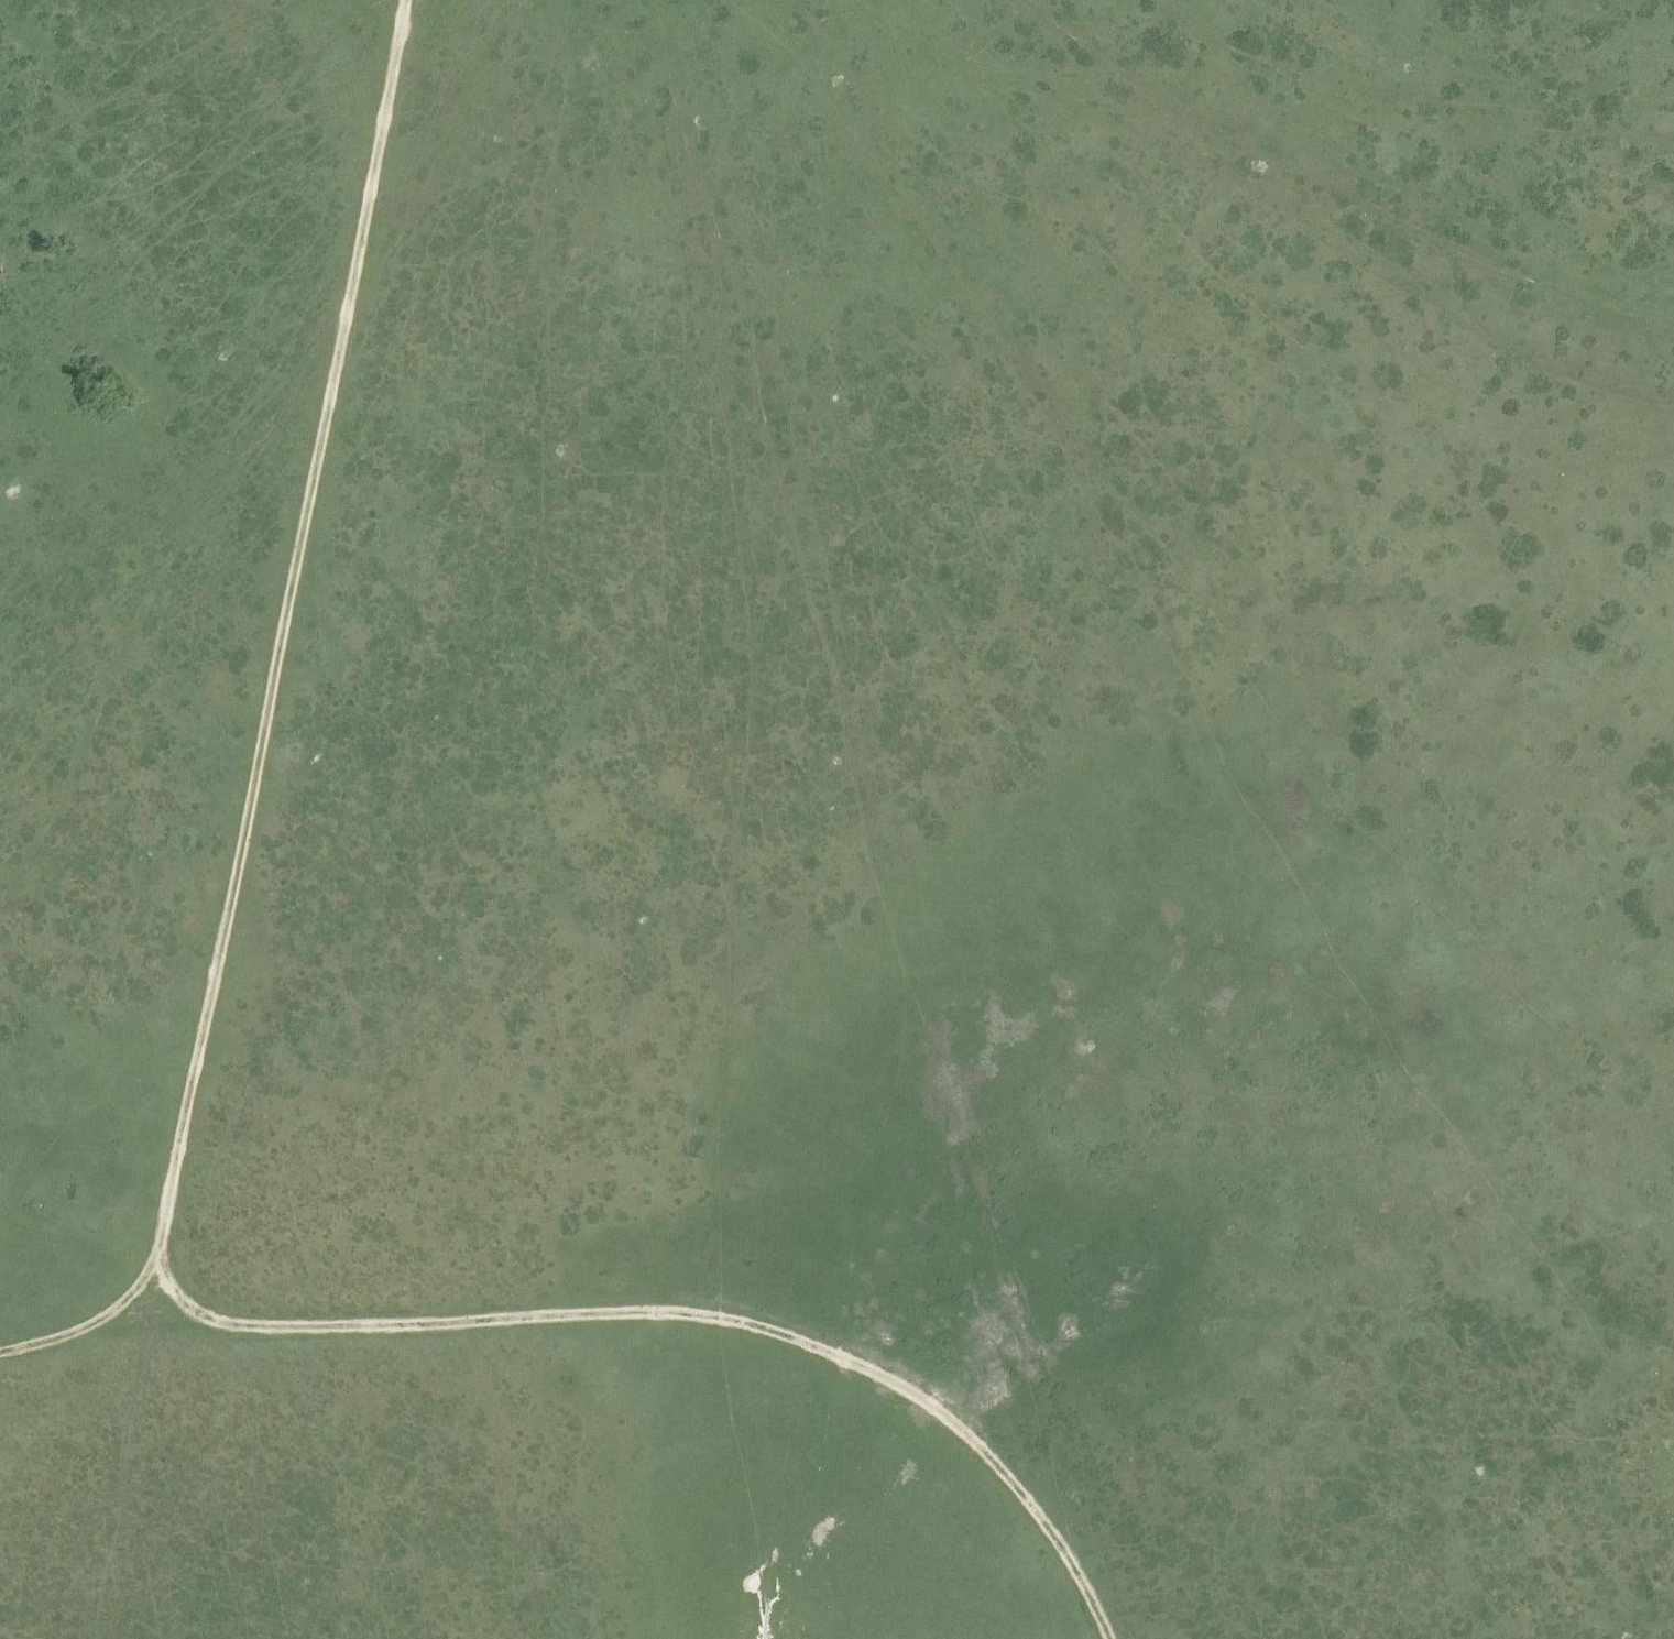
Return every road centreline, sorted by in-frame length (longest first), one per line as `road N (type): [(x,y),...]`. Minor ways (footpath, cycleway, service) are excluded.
road 1 (track): [(162,1246),(405,0)]
road 2 (track): [(113,1310),(271,1327),(673,1313),(751,1324),(906,1389),(980,1445),(1044,1521),(1109,1638)]
road 3 (track): [(0,1352),(69,1333),(113,1310)]

